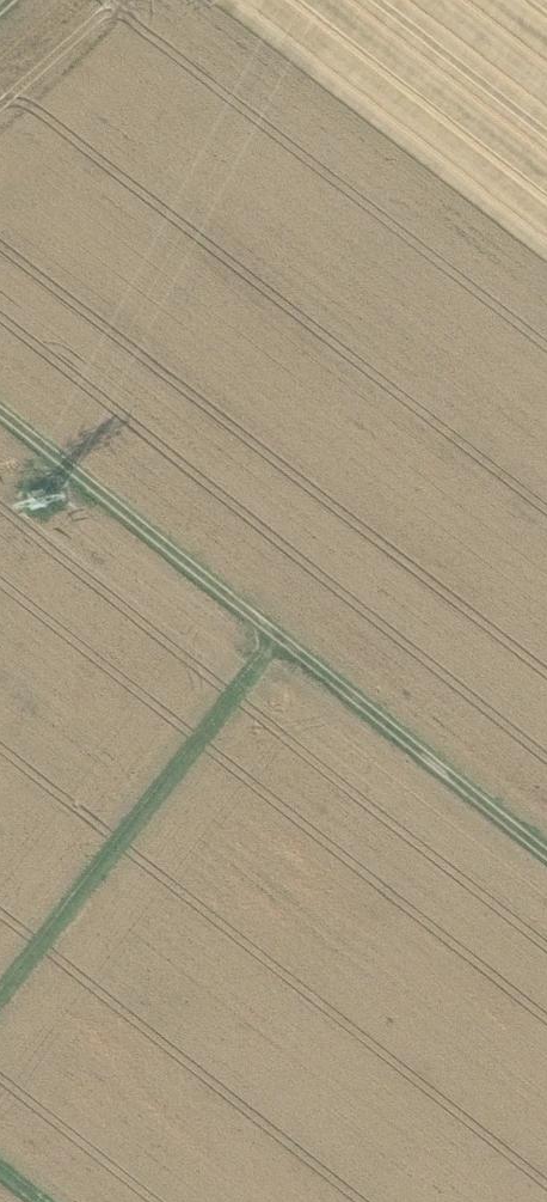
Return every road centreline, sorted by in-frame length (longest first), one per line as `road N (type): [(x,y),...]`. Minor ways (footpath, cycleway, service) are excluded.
road 1 (track): [(0,414),(546,849)]
road 2 (track): [(0,998),(273,632)]

